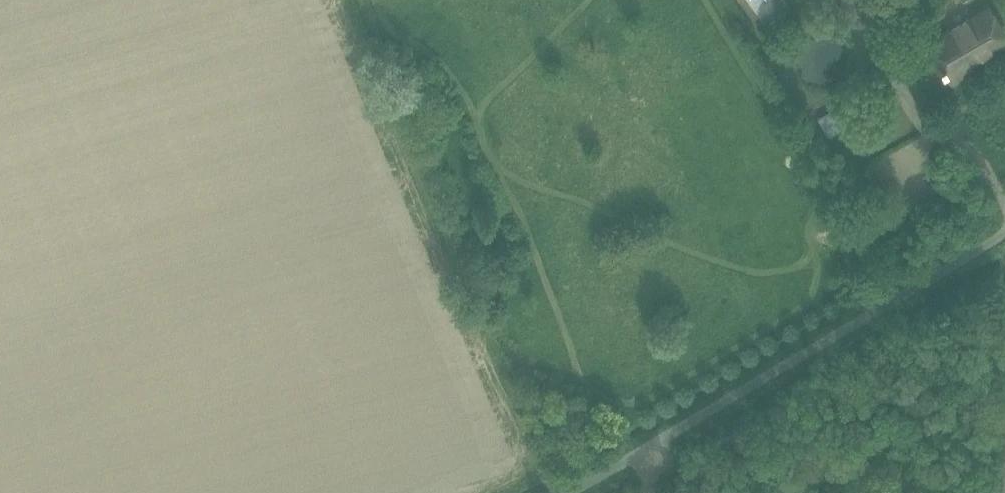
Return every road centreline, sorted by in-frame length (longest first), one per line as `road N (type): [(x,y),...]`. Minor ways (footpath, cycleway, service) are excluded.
road 1 (unclassified): [(564,492),(1004,233)]

